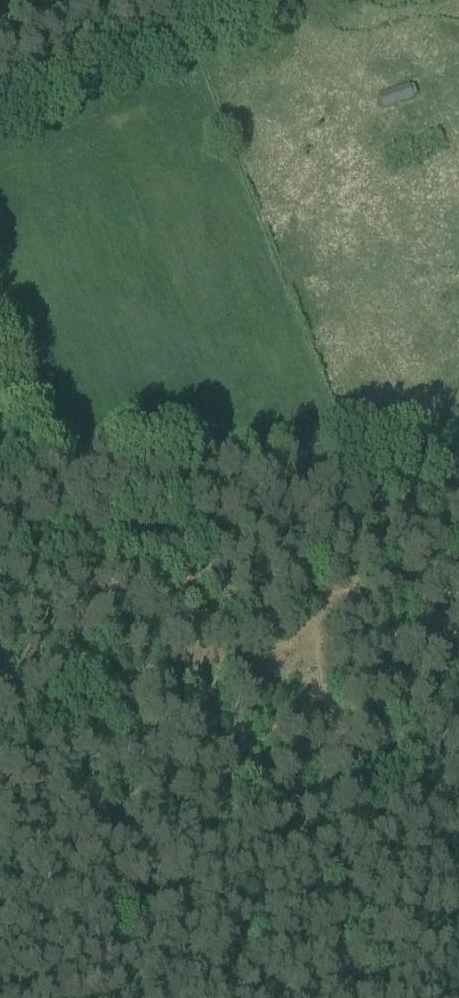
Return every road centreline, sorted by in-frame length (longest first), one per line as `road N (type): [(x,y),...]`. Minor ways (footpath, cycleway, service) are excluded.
road 1 (track): [(72,832),(442,809)]
road 2 (track): [(0,113),(178,42),(222,0)]

